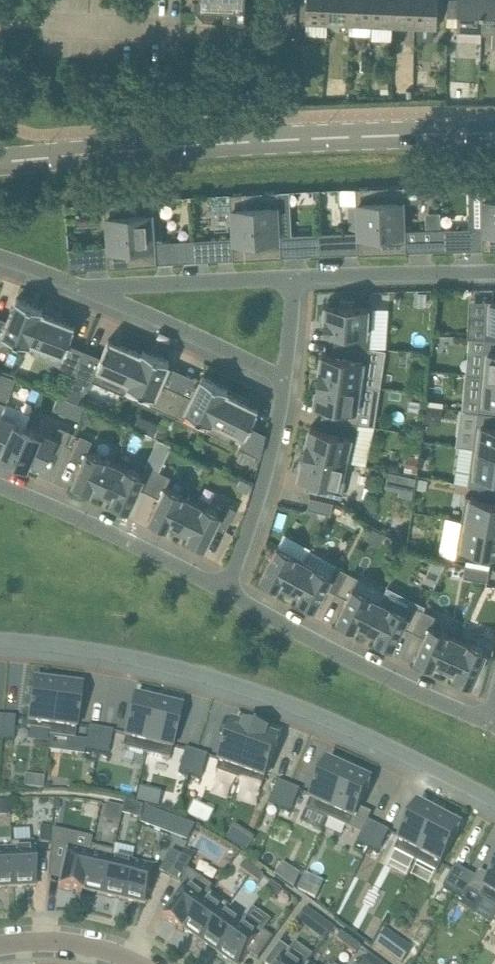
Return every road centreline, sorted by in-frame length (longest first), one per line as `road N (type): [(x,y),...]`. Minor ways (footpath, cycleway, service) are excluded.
road 1 (residential): [(494,809),(327,725),(233,690),(113,660),(0,646)]
road 2 (tertiary): [(0,162),(494,134)]
road 3 (residential): [(226,594),(491,725)]
road 4 (residential): [(42,23),(283,35),(284,0)]
road 5 (residential): [(0,487),(226,594)]
road 6 (residential): [(226,594),(259,500),(285,380)]
road 7 (residential): [(285,380),(96,293)]
road 8 (residential): [(96,293),(296,277)]
road 9 (residential): [(296,277),(494,274)]
road 10 (residential): [(142,963),(79,942),(0,946)]

